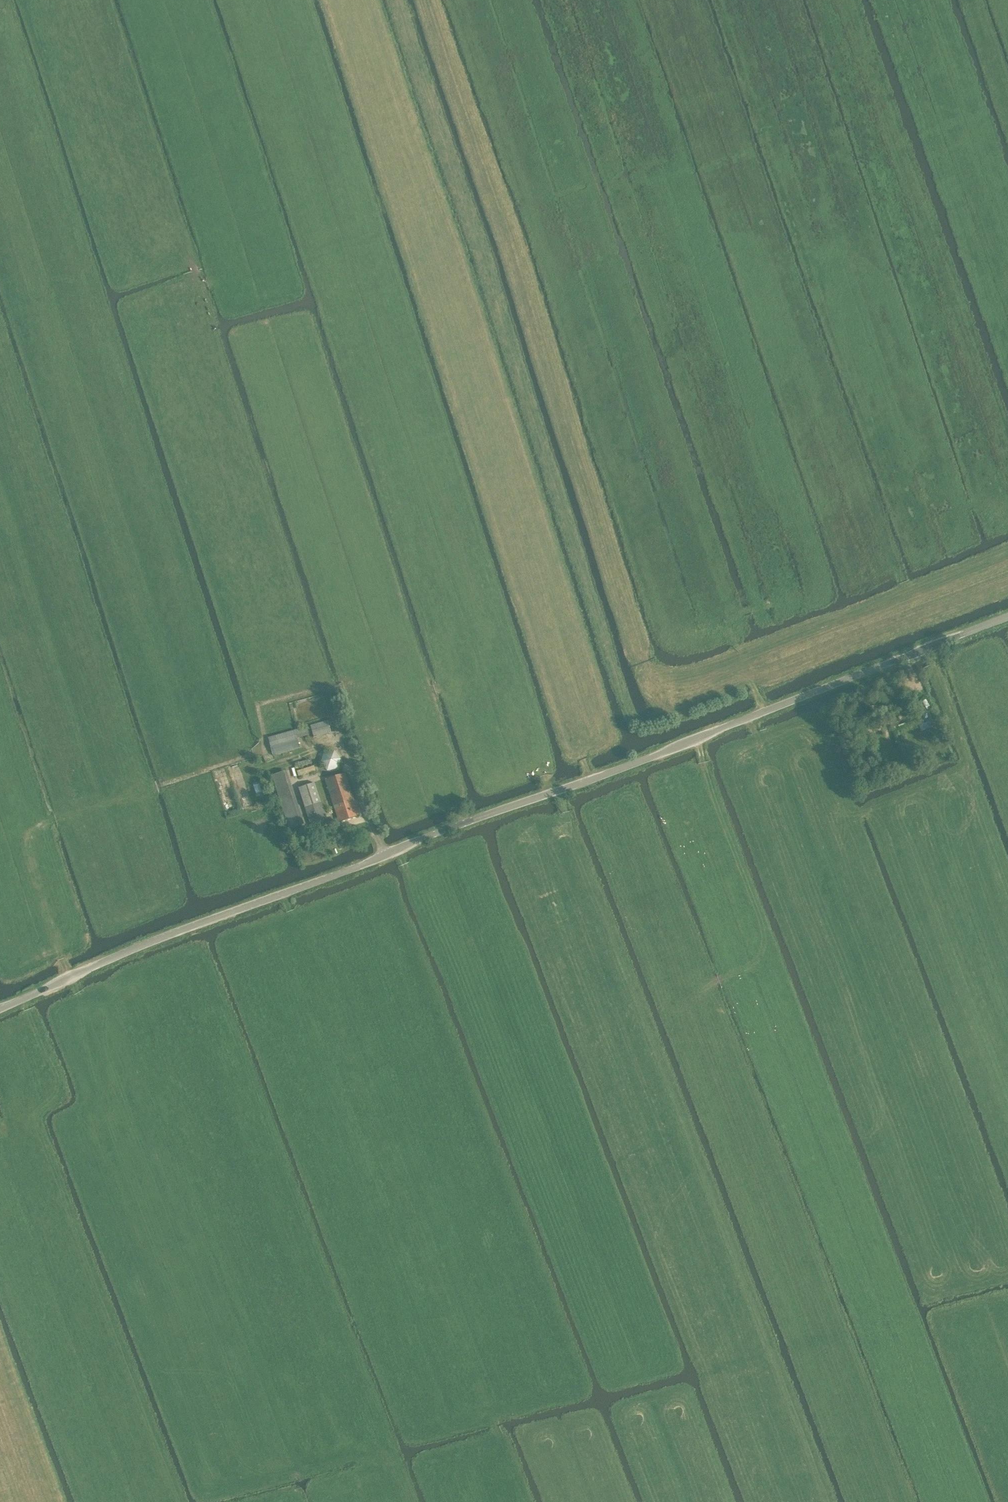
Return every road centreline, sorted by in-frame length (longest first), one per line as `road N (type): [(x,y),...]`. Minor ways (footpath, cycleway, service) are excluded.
road 1 (tertiary): [(0,1009),(163,937),(1007,617)]
road 2 (track): [(22,999),(33,1027),(38,1128),(107,1338),(173,1501)]
road 3 (track): [(753,684),(1007,574)]
road 4 (track): [(644,1023),(560,790)]
road 5 (track): [(68,814),(33,825),(26,845),(78,994)]
road 6 (track): [(156,787),(68,814),(37,723)]
road 7 (track): [(1007,800),(948,640)]
road 8 (track): [(156,787),(265,750),(271,765)]

